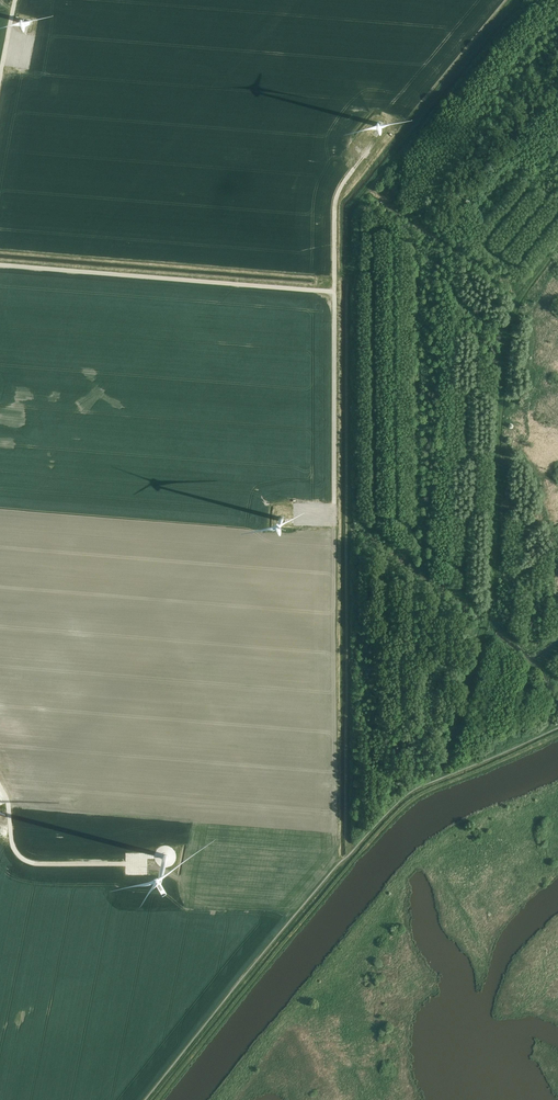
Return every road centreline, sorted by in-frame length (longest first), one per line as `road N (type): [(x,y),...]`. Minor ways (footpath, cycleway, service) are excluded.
road 1 (track): [(517,0),(350,213),(341,861)]
road 2 (track): [(439,779),(491,603),(508,364),(520,302),(557,252)]

